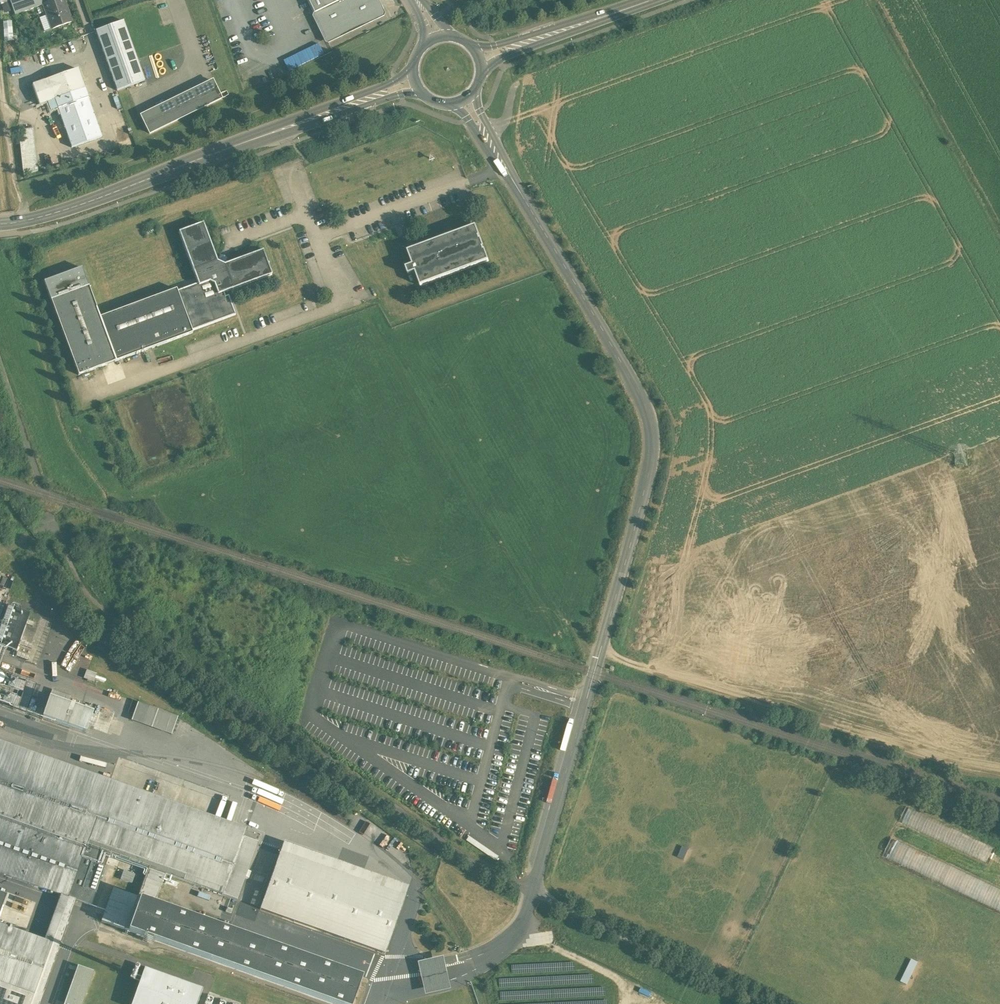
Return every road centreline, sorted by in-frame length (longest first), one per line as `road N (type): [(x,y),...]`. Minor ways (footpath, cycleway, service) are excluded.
road 1 (unclassified): [(466,101),(643,398),(653,436),(532,892)]
road 2 (secondary): [(414,82),(58,213),(0,225)]
road 3 (secondary): [(651,0),(482,58)]
road 4 (track): [(41,487),(0,371)]

